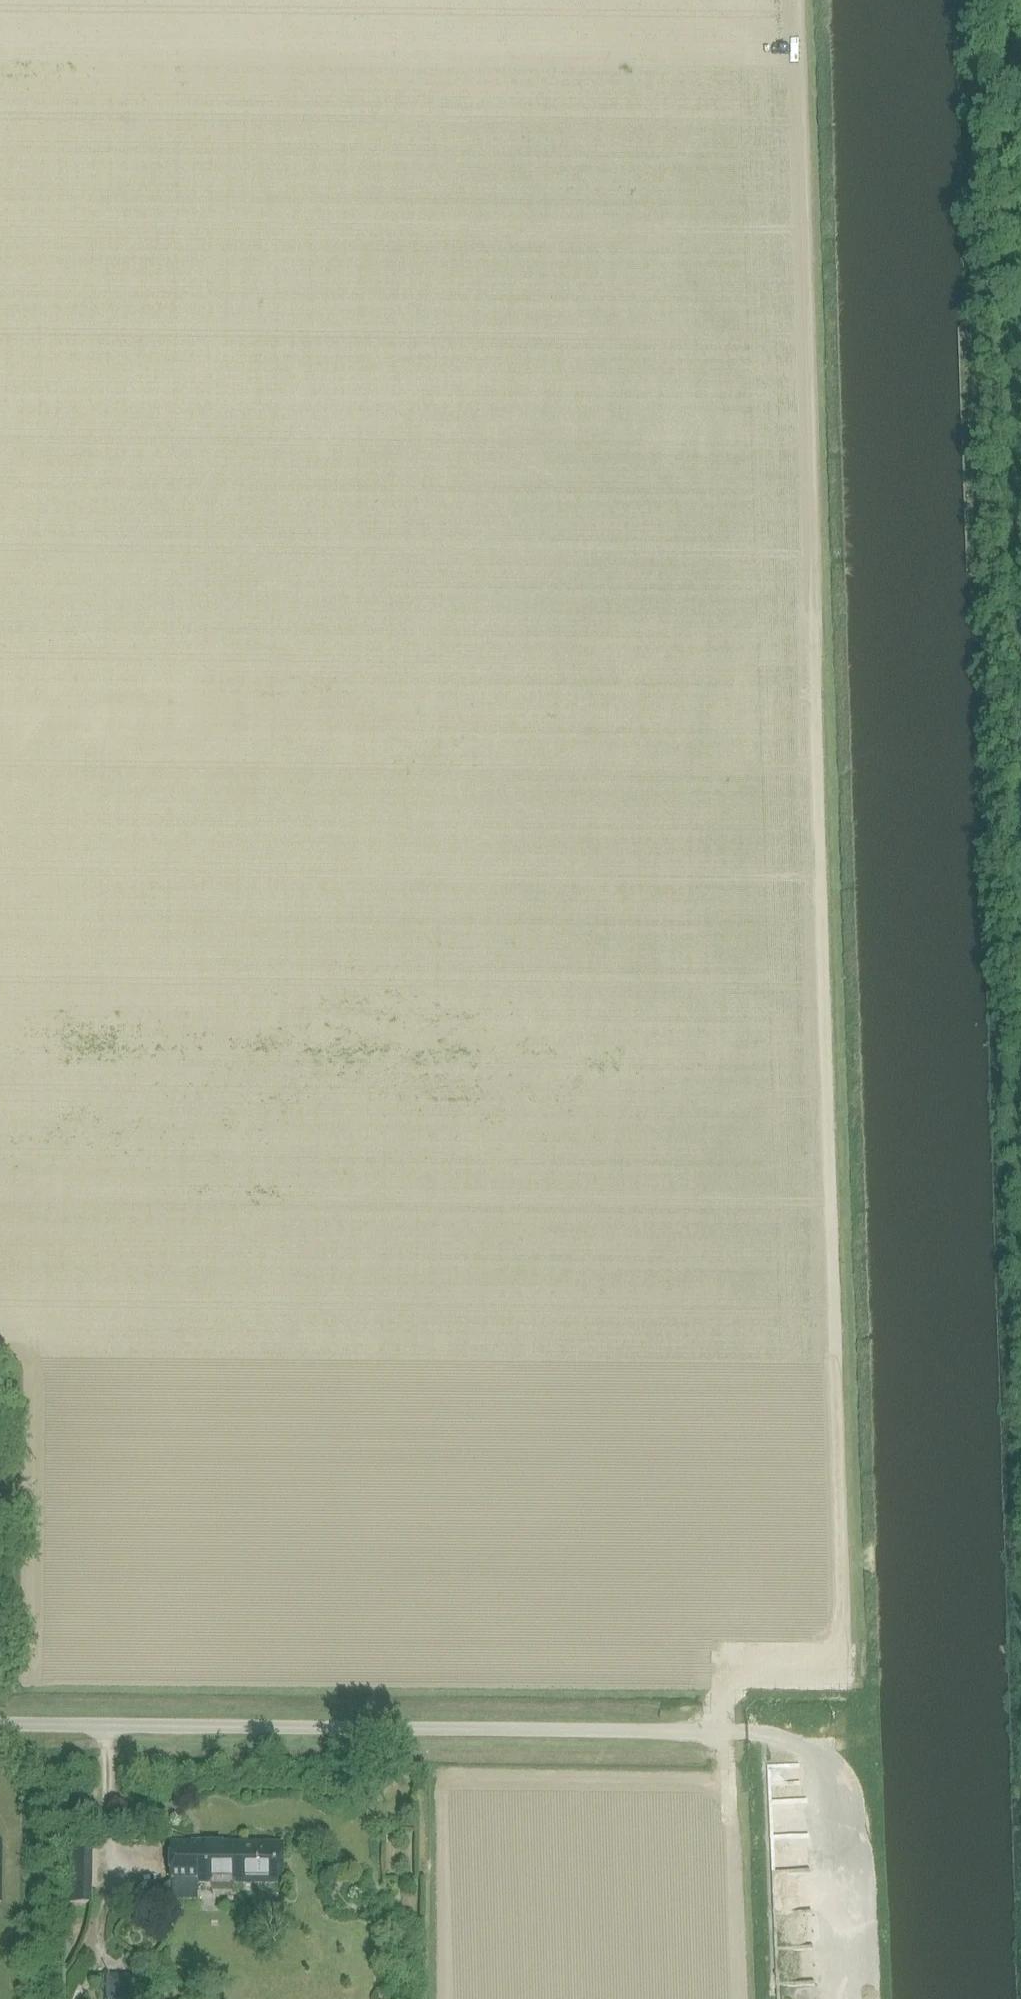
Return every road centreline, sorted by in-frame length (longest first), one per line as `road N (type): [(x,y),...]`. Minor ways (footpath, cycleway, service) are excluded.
road 1 (unclassified): [(746,1733),(0,1725)]

